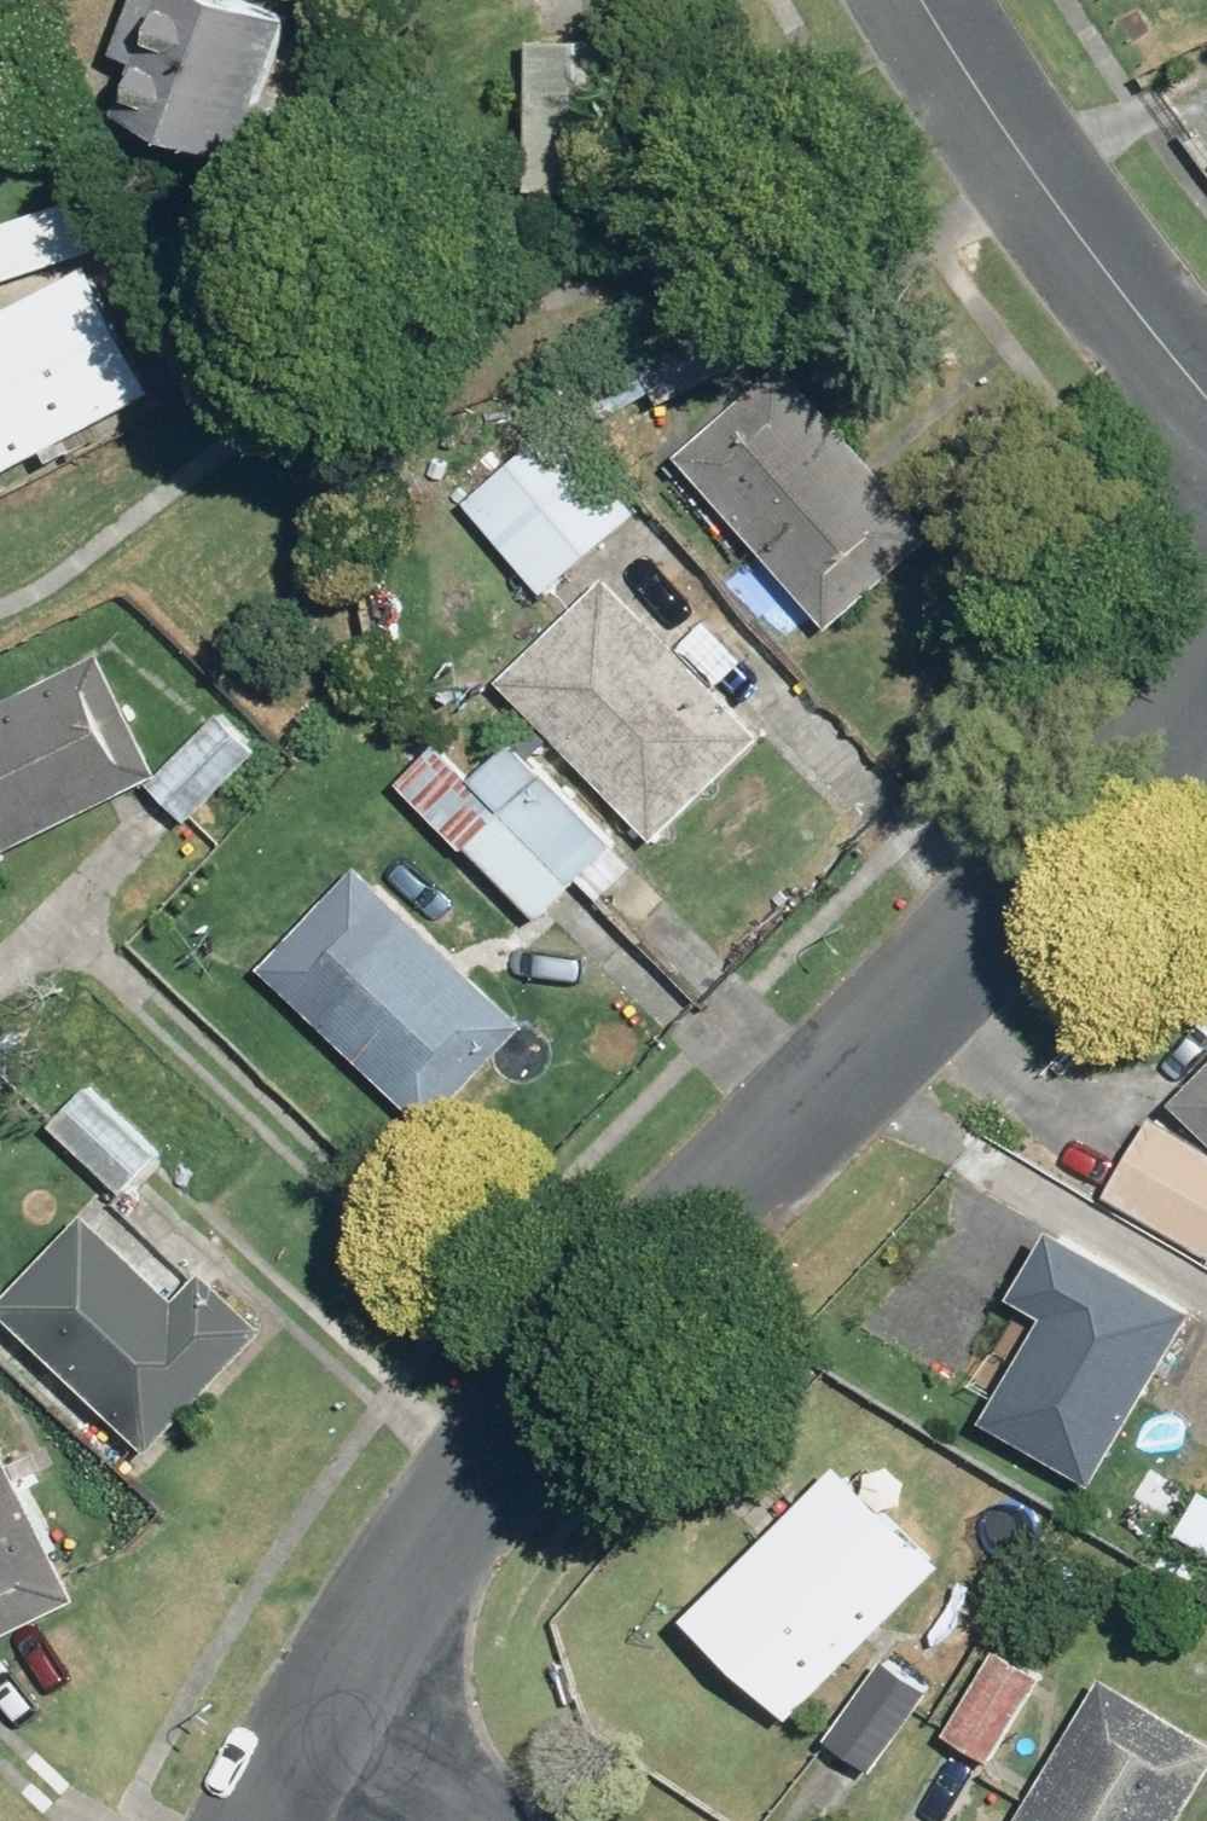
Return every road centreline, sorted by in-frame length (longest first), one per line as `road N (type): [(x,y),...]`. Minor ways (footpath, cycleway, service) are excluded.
road 1 (residential): [(310,1724),(575,1325),(1206,695)]
road 2 (residential): [(1206,384),(1044,179),(926,0)]
road 3 (residential): [(485,1820),(310,1724)]

